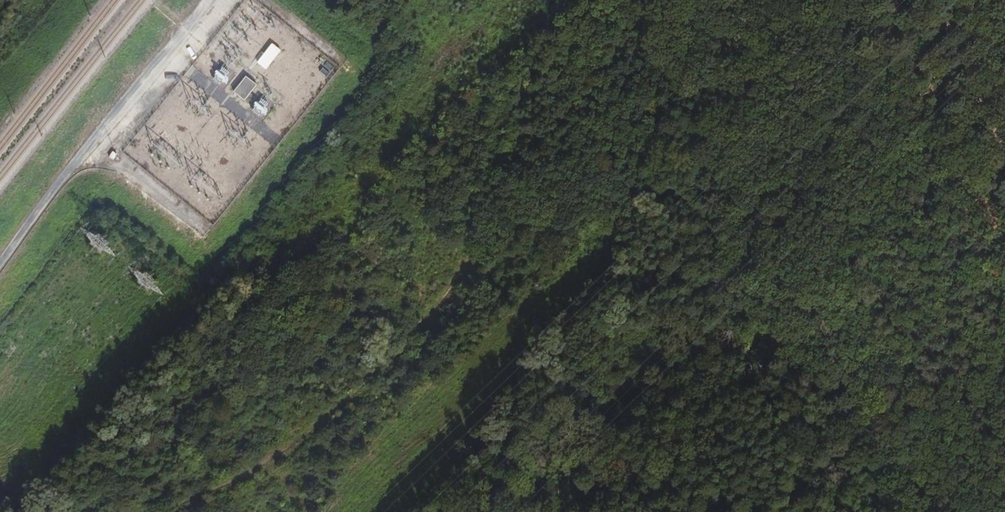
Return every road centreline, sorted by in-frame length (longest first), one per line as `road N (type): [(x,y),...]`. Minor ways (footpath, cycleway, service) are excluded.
road 1 (track): [(933,0),(980,99),(1004,127)]

